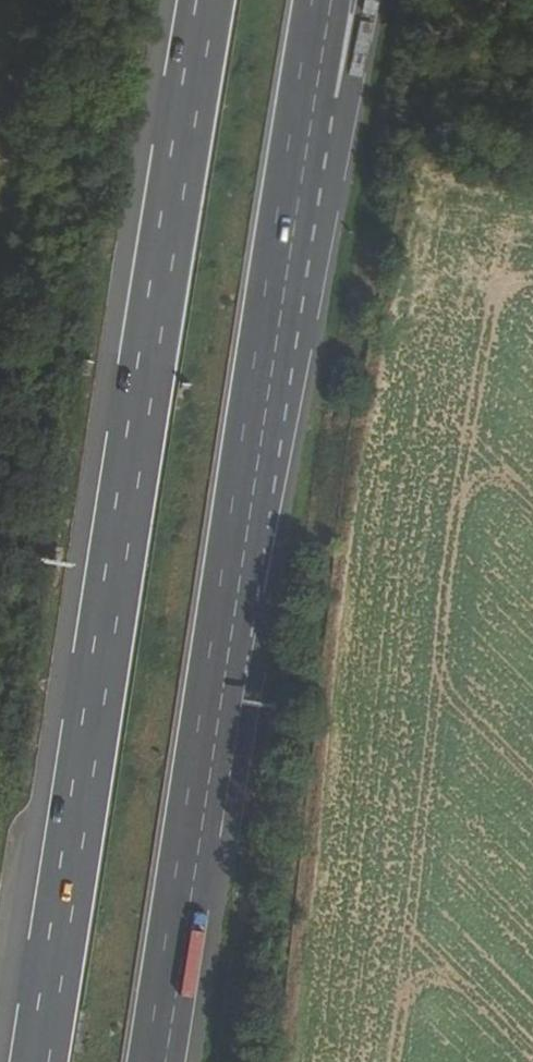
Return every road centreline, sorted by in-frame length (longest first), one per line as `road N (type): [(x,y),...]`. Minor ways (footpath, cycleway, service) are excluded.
road 1 (motorway): [(205,0),(41,1061)]
road 2 (motorway): [(158,1061),(240,492)]
road 3 (motorway): [(240,492),(375,0)]
road 4 (motorway): [(240,492),(322,0)]

